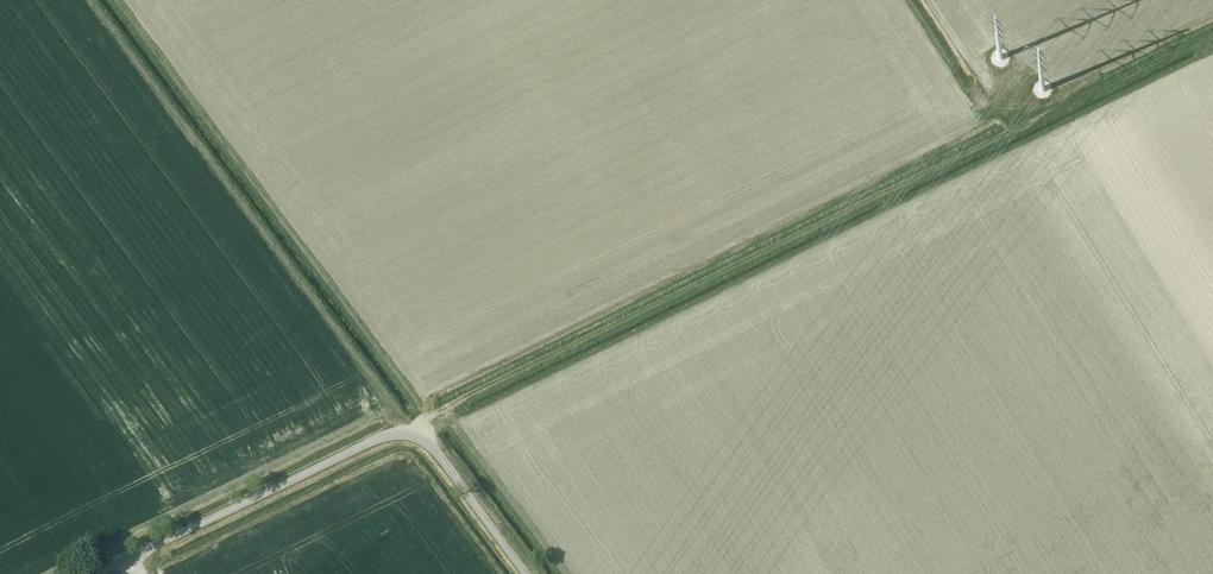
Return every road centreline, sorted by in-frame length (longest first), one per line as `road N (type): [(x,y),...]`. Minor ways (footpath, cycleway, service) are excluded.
road 1 (unclassified): [(527,573),(432,448),(400,434),(106,573)]

